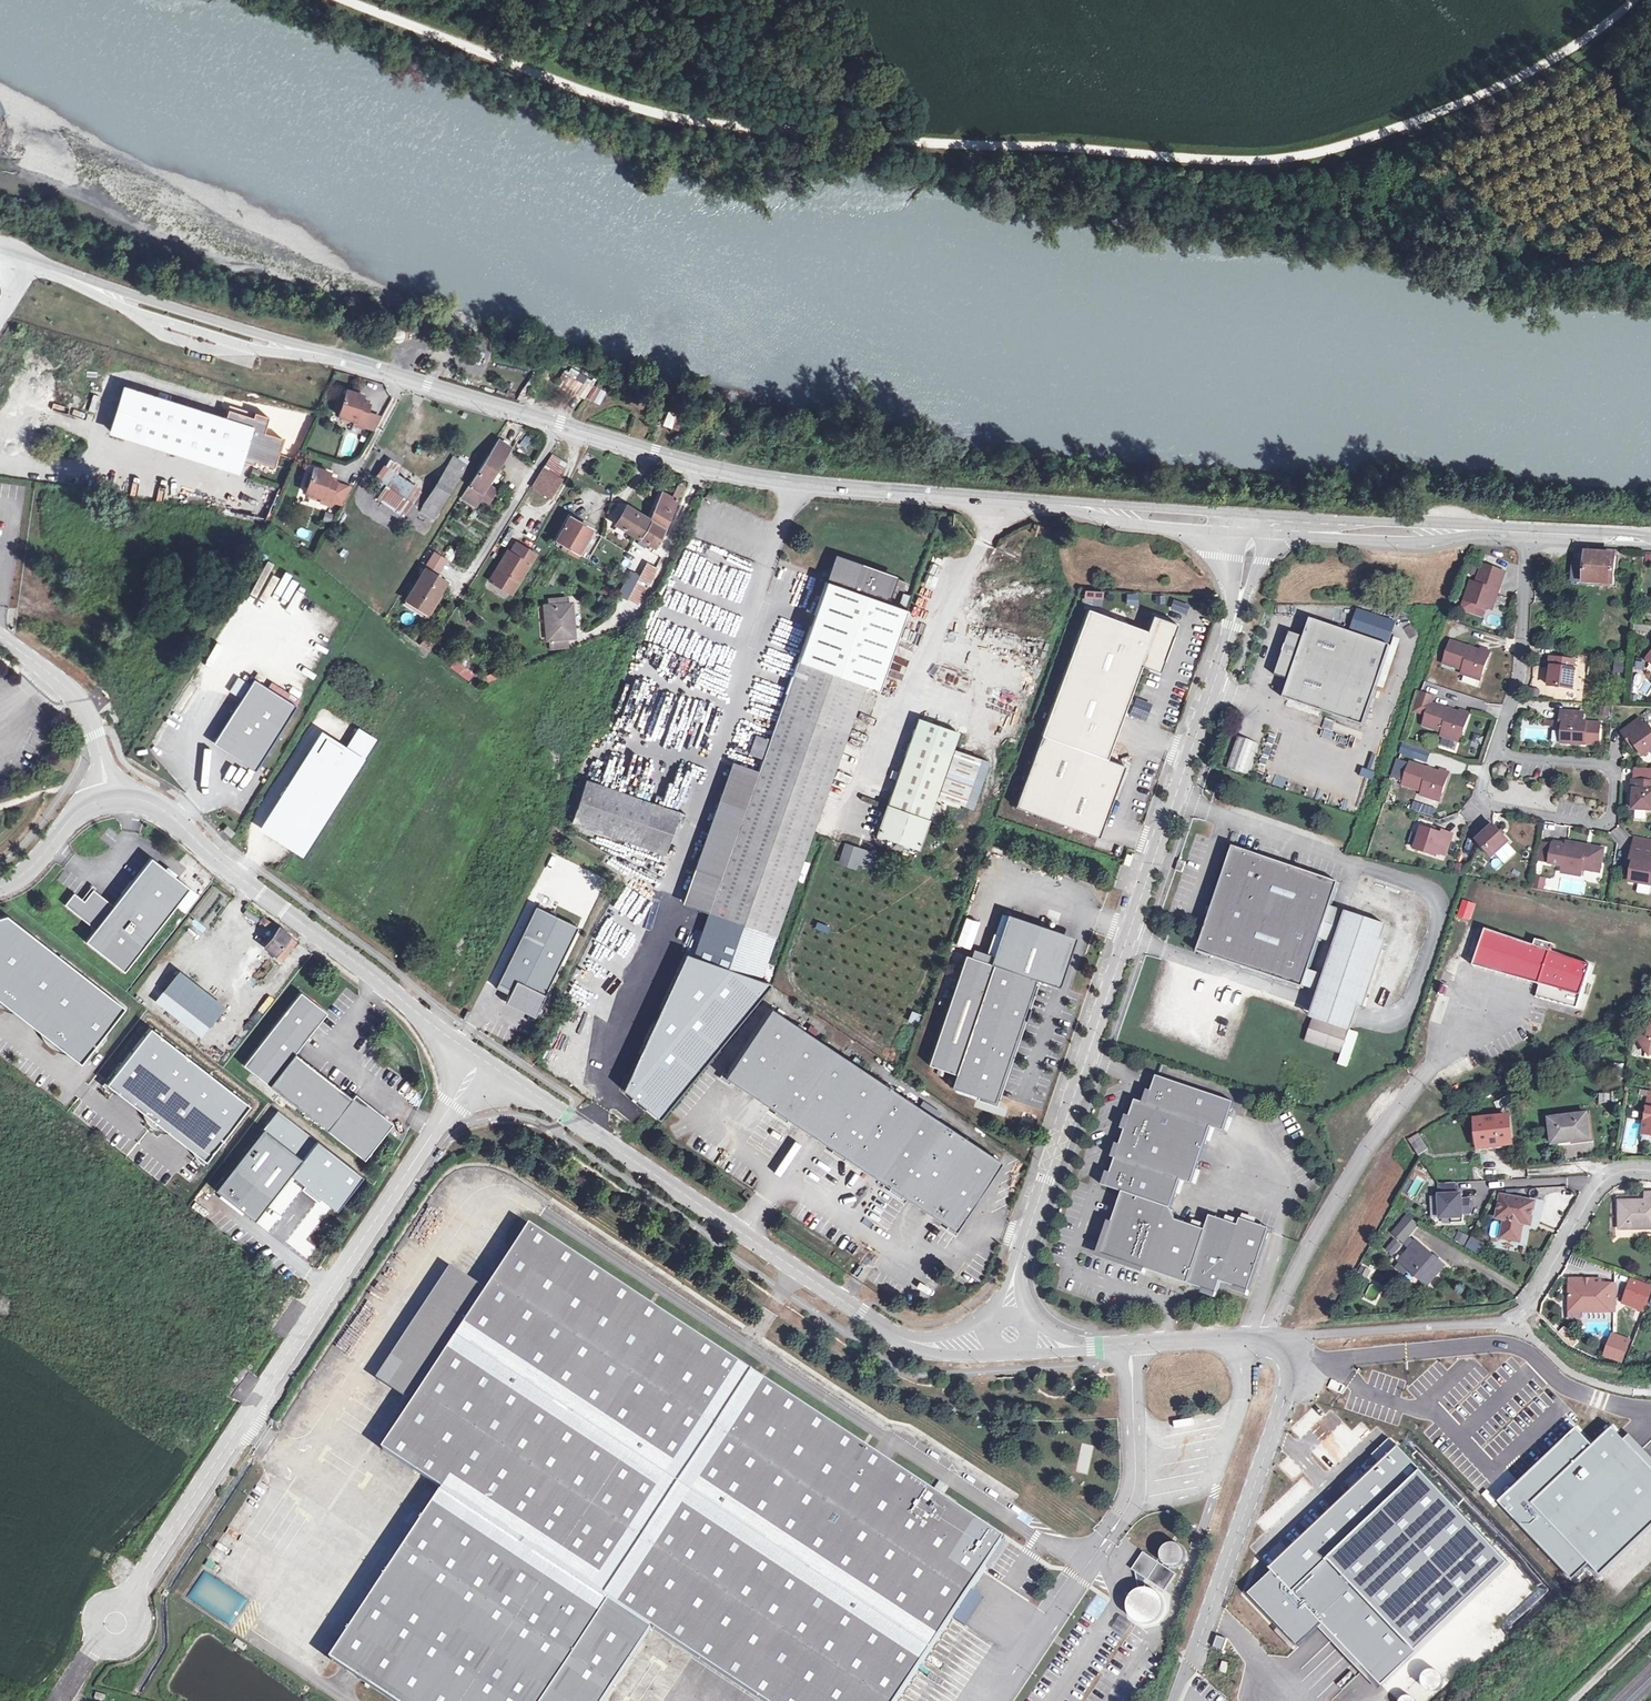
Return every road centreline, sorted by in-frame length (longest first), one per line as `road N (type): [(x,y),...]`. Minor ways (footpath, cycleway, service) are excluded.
road 1 (unclassified): [(1008,1337),(1018,1275),(1232,627),(1252,534)]
road 2 (residential): [(1650,1174),(1618,1173),(1584,1199),(1526,1308),(1506,1322),(1208,1337),(1008,1337)]
road 3 (unclassified): [(480,1058),(113,1623)]
road 4 (unclassified): [(1008,1337),(936,1346),(909,1341),(480,1058)]
road 5 (tertiary): [(321,354),(653,454),(811,485)]
road 6 (unclassified): [(480,1058),(144,801),(110,800)]
road 7 (tertiary): [(1255,513),(985,487),(811,485)]
road 8 (tertiary): [(811,485),(1252,534)]
road 9 (tertiary): [(54,271),(123,309),(257,351),(321,354)]
road 10 (tertiary): [(321,354),(54,271)]
road 11 (tertiary): [(1252,534),(1410,544),(1495,531)]
road 12 (tertiary): [(1495,531),(1255,513)]
road 13 (unclassified): [(0,639),(82,707),(110,800)]
road 14 (tertiary): [(1495,531),(1650,539)]
road 15 (unclassified): [(110,800),(87,804),(34,865),(0,887)]

